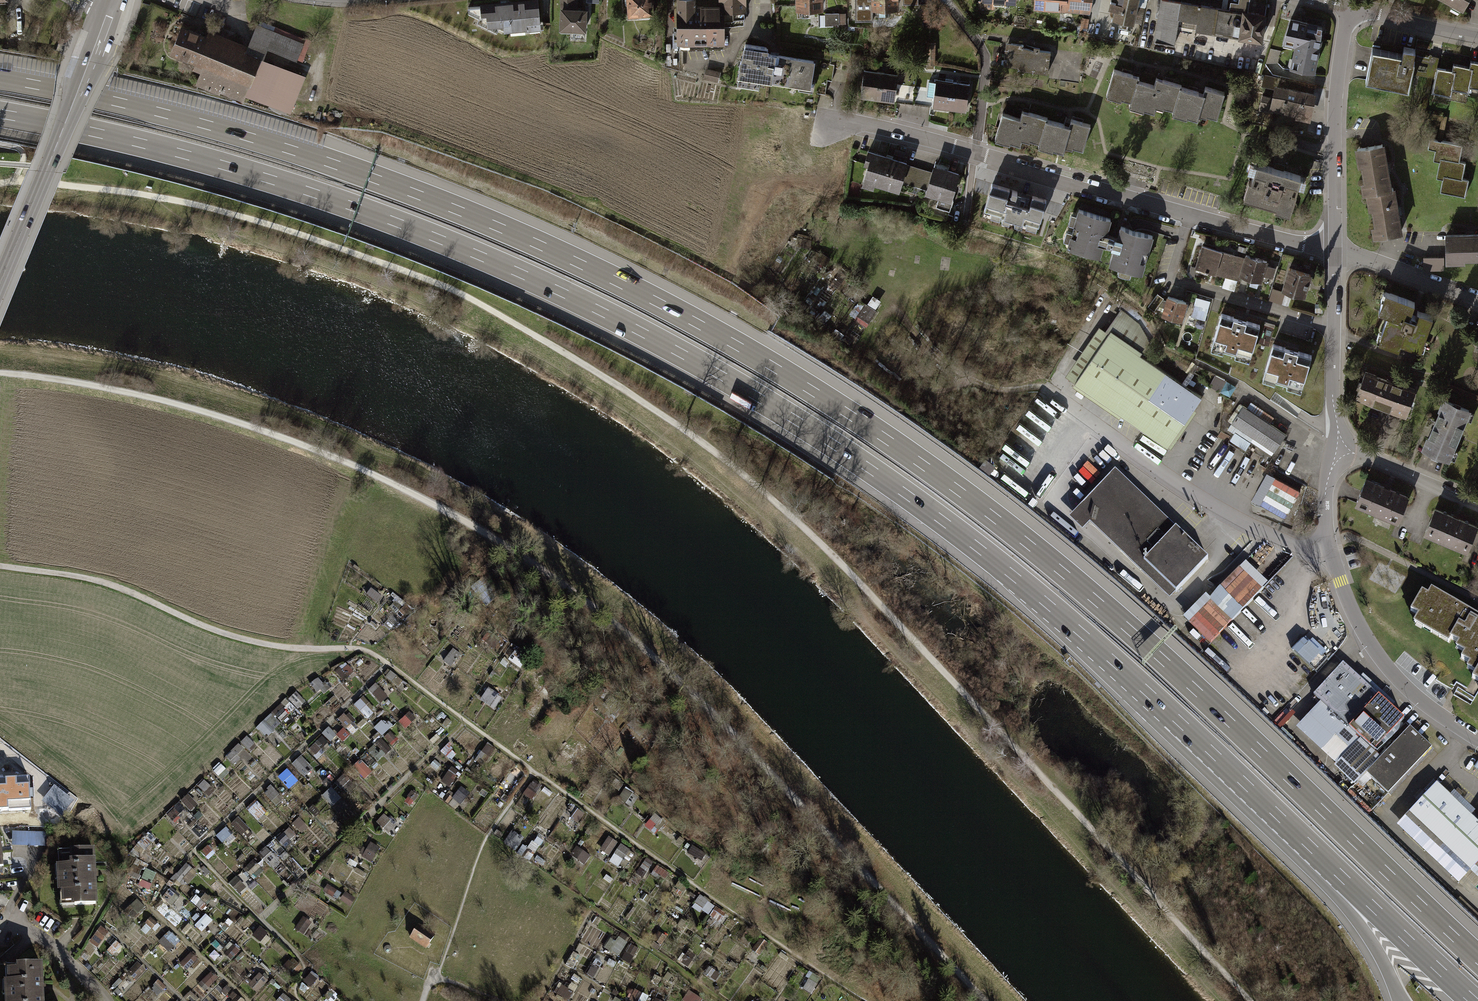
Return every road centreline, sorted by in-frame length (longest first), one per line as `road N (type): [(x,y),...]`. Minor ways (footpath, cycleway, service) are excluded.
road 1 (motorway): [(1477,959),(1153,650),(1024,539),(755,355),(567,257),(371,177),(200,123),(0,78)]
road 2 (track): [(14,182),(138,192),(270,225),(443,285),(630,394),(715,451),(813,535),(1251,1000)]
road 3 (motorway): [(0,114),(166,149),(368,212),(545,284),(684,355),(867,467),(976,546),(1223,763)]
road 4 (track): [(0,373),(98,386),(255,427),(375,476),(513,550),(684,686),(985,1000)]
road 5 (track): [(537,775),(371,656),(242,638),(102,583),(0,564)]
road 6 (residential): [(1336,250),(871,126),(823,128)]
road 7 (motorway): [(1223,763),(1473,1000)]
road 8 (residential): [(1329,549),(1289,543),(1185,491),(1045,387)]
road 9 (secondary): [(113,7),(0,283)]
road 10 (motorway): [(1223,763),(1361,927),(1401,1000)]
road 11 (residential): [(1329,549),(1372,656),(1404,693),(1477,744)]
road 12 (residential): [(1336,250),(1335,118),(1350,6)]
road 13 (residential): [(1336,449),(1336,250)]
road 14 (residential): [(1477,505),(1336,449)]
road 15 (residential): [(1336,250),(1477,301)]
road 16 (residential): [(107,1000),(6,916)]
road 17 (residential): [(1477,35),(1350,6)]

